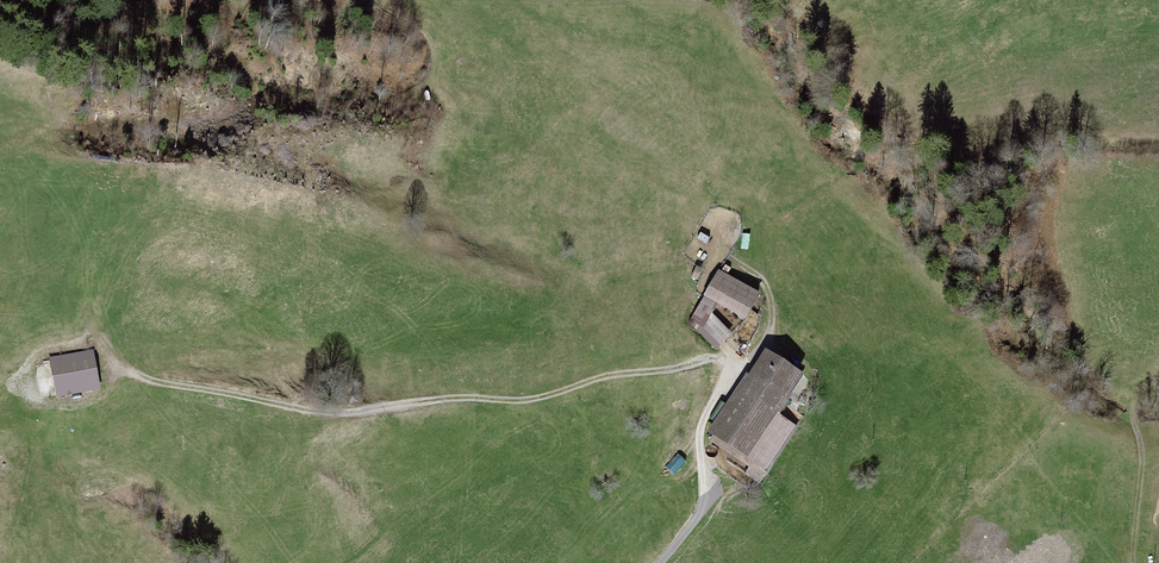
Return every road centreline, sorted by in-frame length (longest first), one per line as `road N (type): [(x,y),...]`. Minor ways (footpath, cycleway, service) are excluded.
road 1 (track): [(752,271),(767,290),(771,321),(758,347),(733,363),(613,372),(519,399),(322,409),(173,385),(113,362)]
road 2 (track): [(1131,562),(1140,458),(1126,416),(1131,391),(1158,378)]
road 3 (track): [(48,174),(87,252),(87,298),(113,362)]

